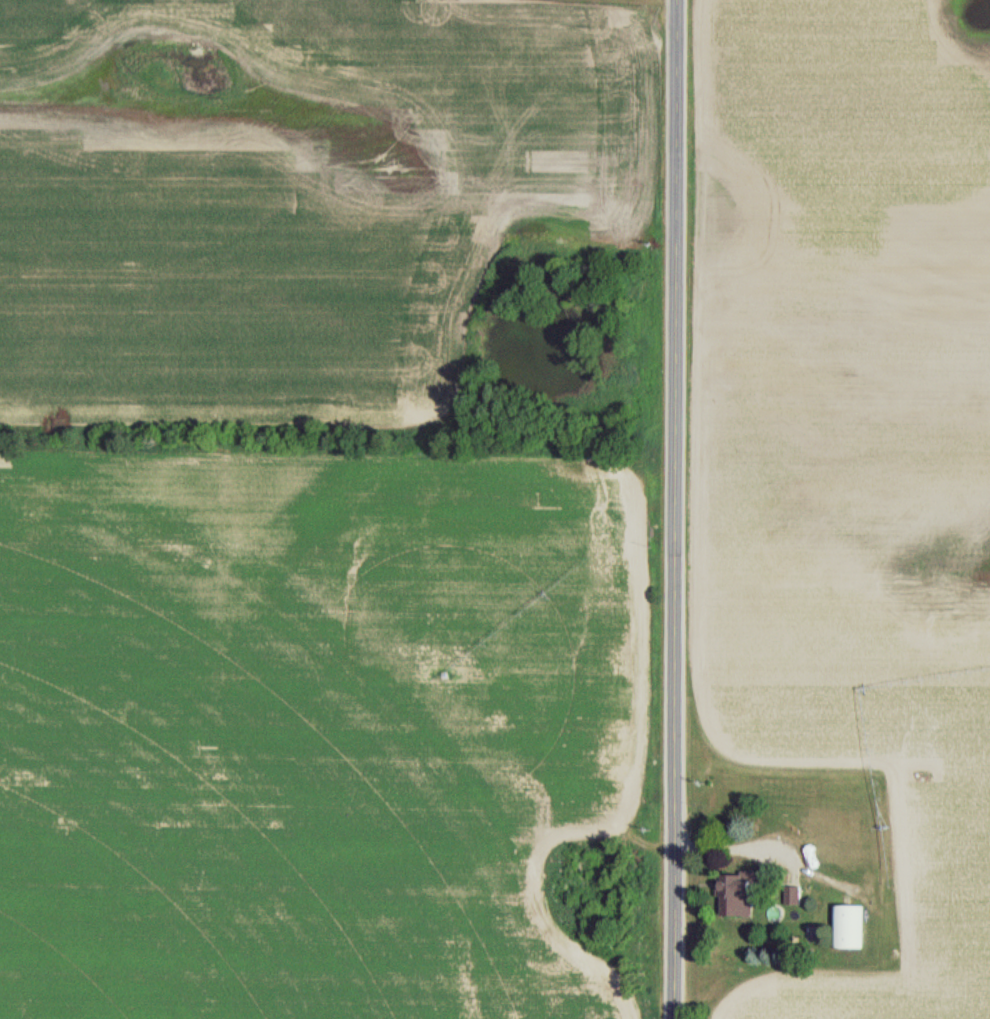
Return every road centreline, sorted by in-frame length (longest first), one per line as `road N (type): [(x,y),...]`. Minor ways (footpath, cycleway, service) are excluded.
road 1 (tertiary): [(673,1018),(676,0)]

